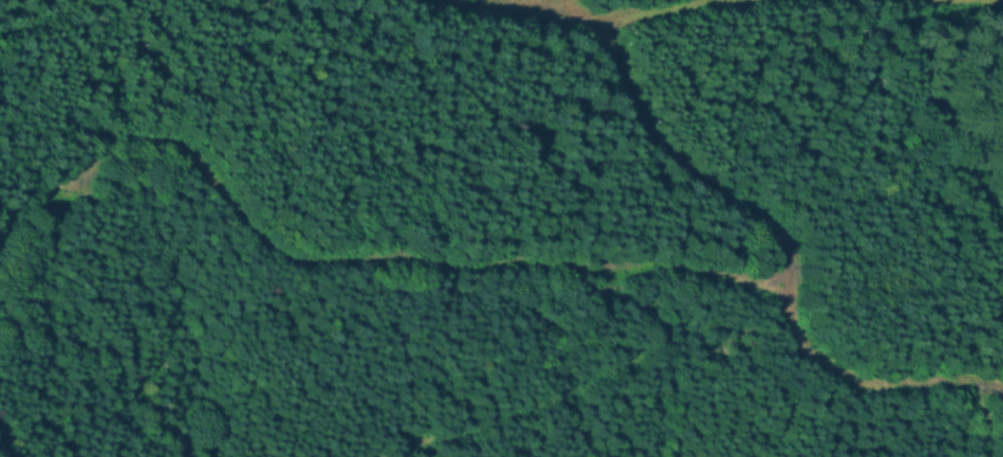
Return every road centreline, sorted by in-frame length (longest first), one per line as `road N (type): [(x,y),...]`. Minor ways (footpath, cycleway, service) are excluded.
road 1 (track): [(783,288),(681,270),(449,267),(270,251),(228,211),(192,156),(128,138),(29,209),(0,265)]
road 2 (track): [(592,26),(643,124),(671,158),(763,219),(785,259),(784,309),(797,347),(831,373),(880,388),(1002,394)]
road 3 (track): [(784,309),(658,346),(560,395),(396,456)]
road 4 (track): [(557,9),(592,26),(751,0)]
road 5 (track): [(442,0),(557,9),(550,0)]

